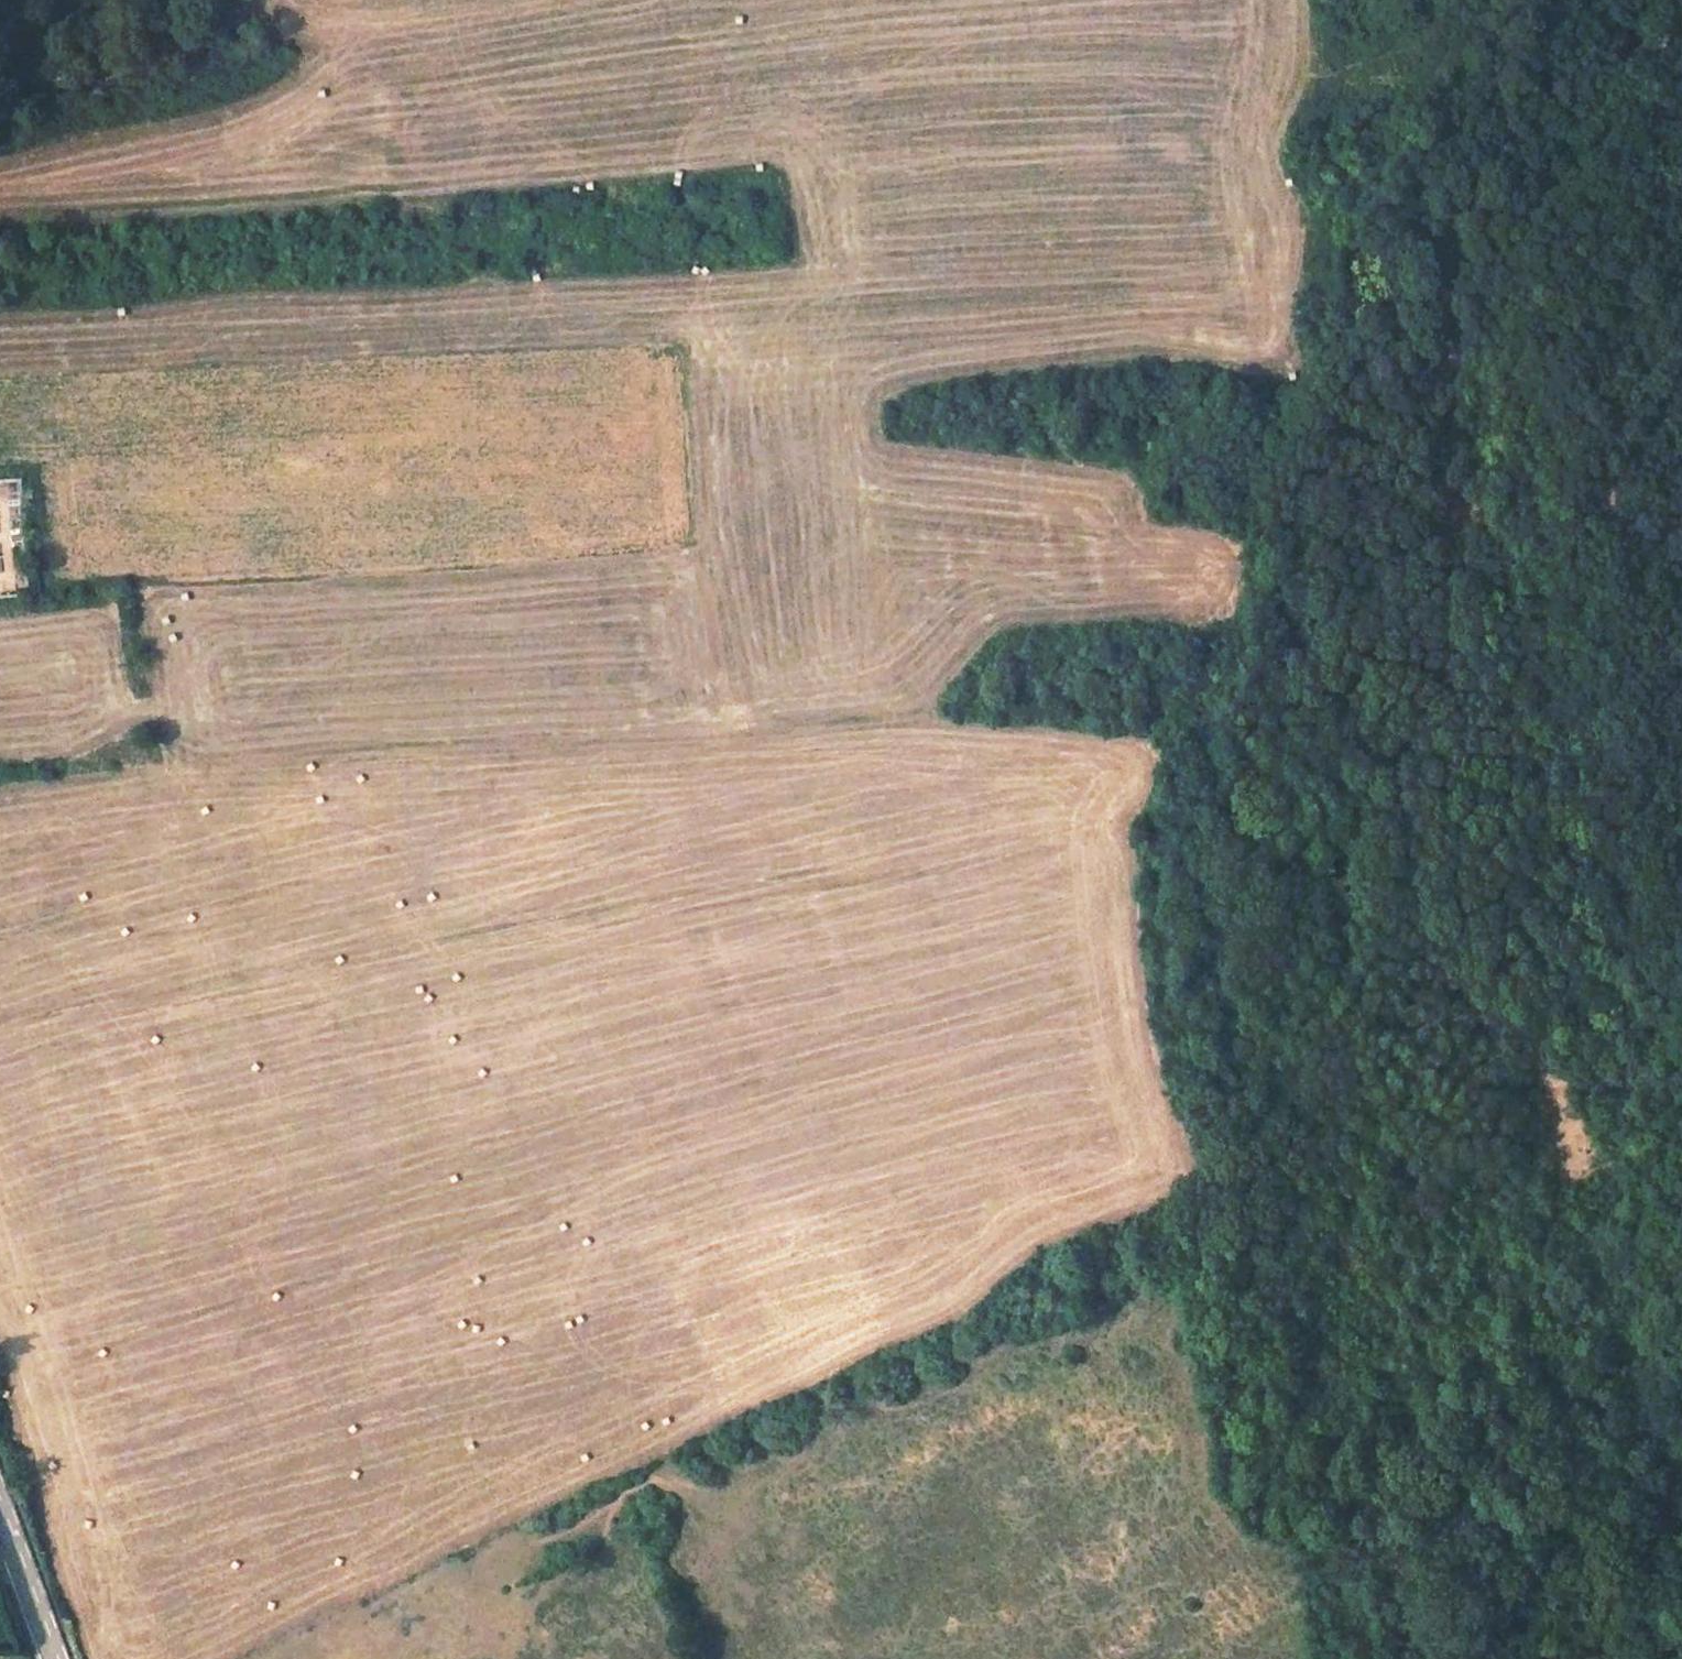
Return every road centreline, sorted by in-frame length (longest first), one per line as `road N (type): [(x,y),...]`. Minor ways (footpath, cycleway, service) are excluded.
road 1 (residential): [(0,1514),(60,1658)]

